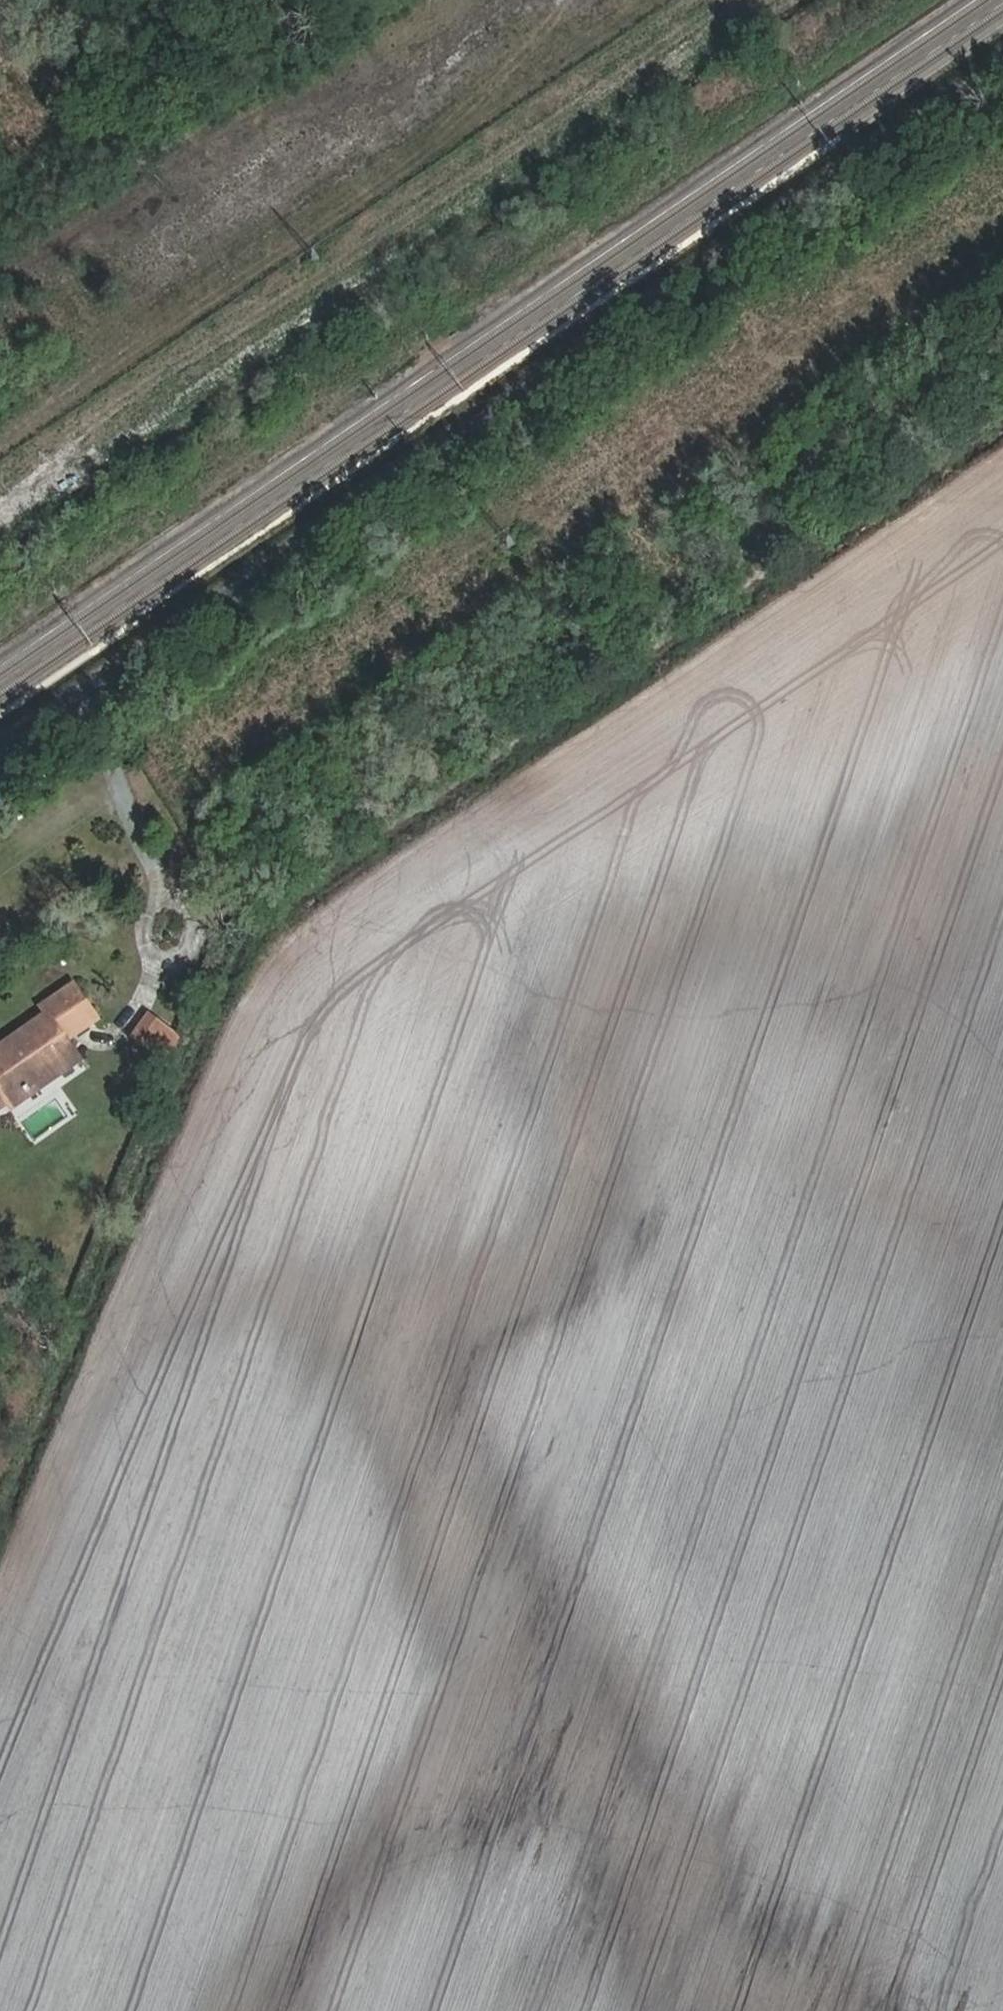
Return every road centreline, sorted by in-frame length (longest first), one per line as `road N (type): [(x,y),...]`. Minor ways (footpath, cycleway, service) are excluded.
road 1 (unclassified): [(1002,80),(0,782)]

